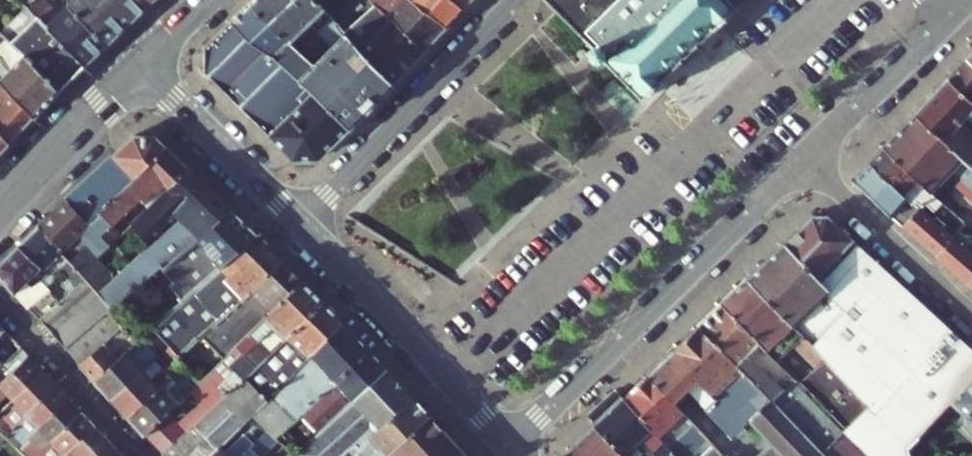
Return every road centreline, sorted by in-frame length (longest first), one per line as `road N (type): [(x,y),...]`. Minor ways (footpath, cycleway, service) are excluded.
road 1 (tertiary): [(510,446),(805,154)]
road 2 (residential): [(300,222),(516,0)]
road 3 (tertiary): [(300,222),(510,446)]
road 4 (residential): [(971,313),(805,154)]
road 5 (tertiary): [(144,66),(300,222)]
road 6 (tertiary): [(0,211),(144,66)]
road 7 (tertiary): [(805,154),(947,12)]

